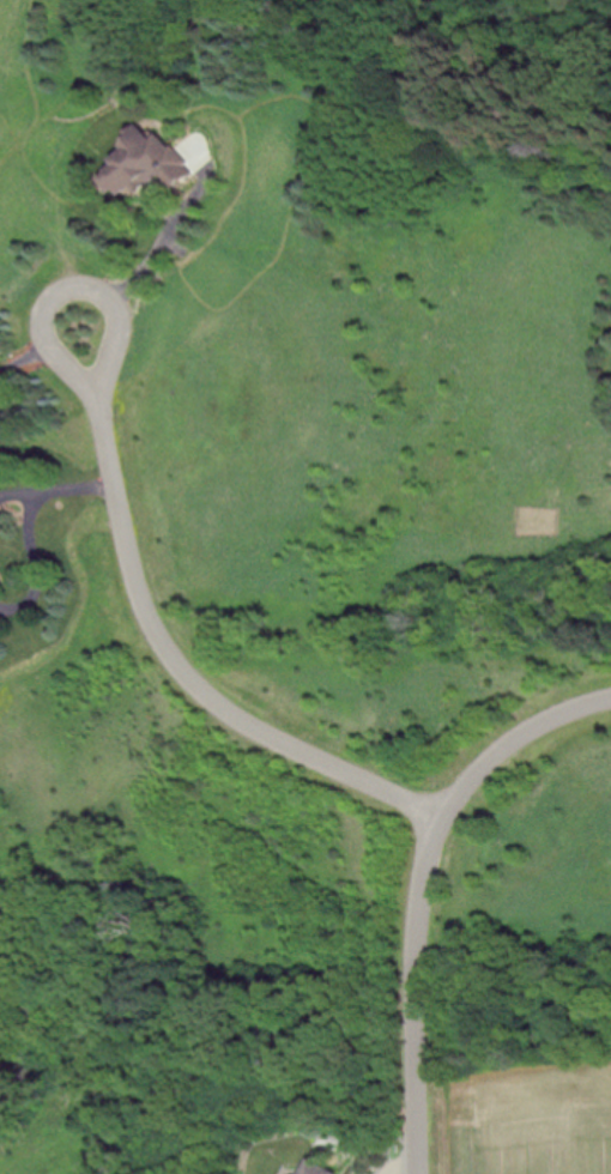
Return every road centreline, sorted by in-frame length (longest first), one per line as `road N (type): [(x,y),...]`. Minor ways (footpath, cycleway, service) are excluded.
road 1 (residential): [(99,394),(143,597),(194,679),(259,726),(443,813)]
road 2 (residential): [(424,1173),(421,892),(434,828),(482,761),(610,691)]
road 3 (residential): [(114,337),(99,394),(59,356),(48,331),(56,308),(81,291),(111,298),(114,337)]

